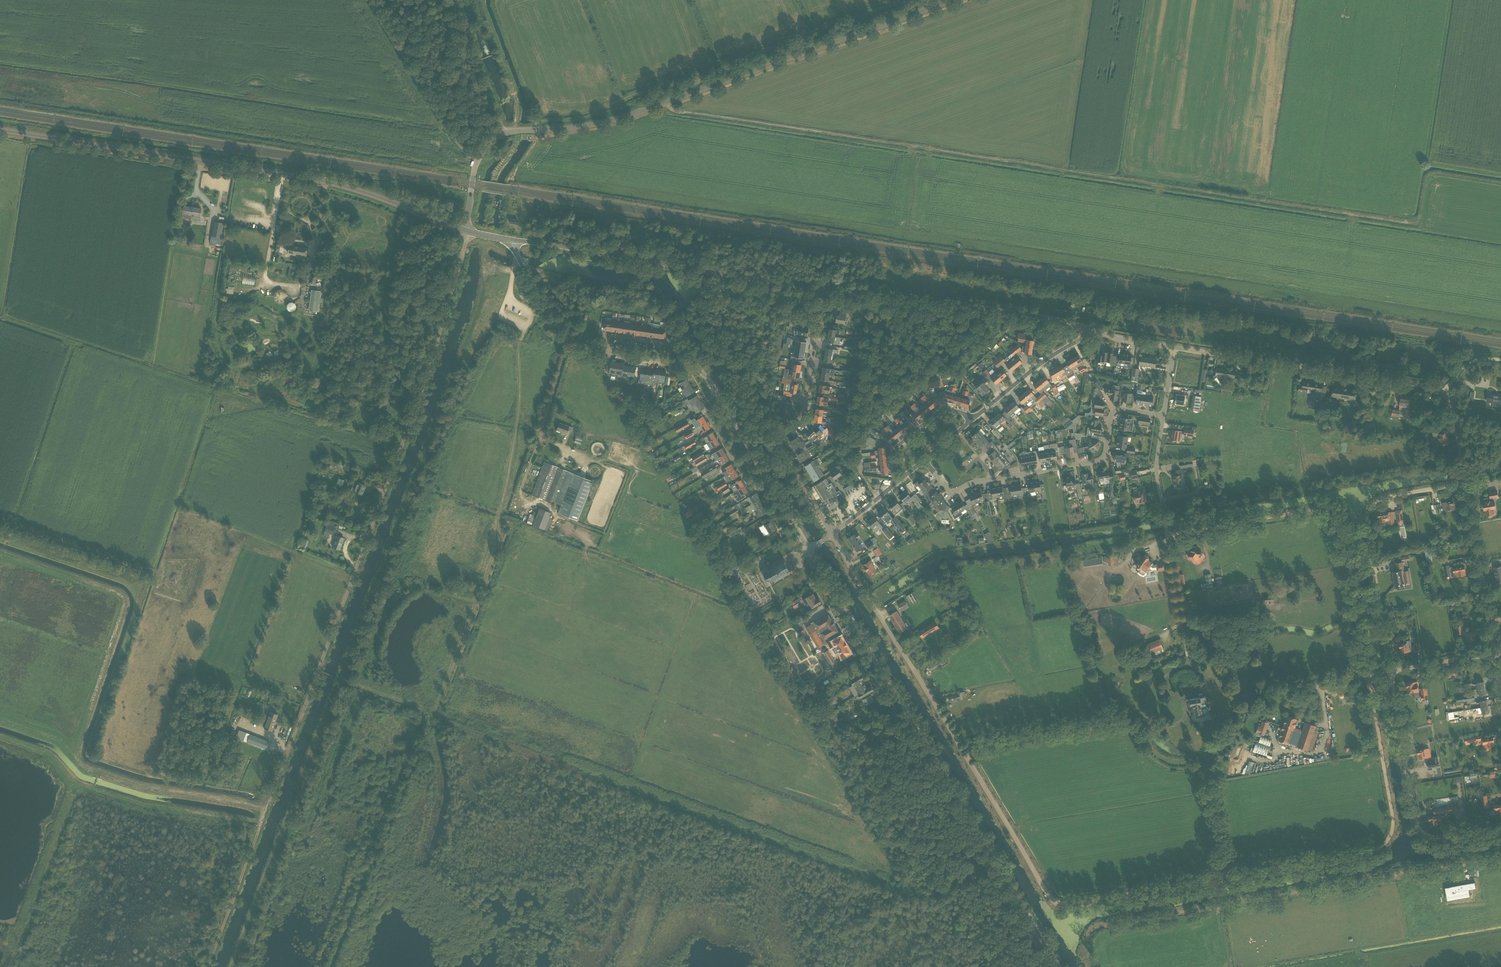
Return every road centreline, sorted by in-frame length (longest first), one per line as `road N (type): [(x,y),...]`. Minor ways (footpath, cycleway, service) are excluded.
road 1 (track): [(665,103),(1414,223),(1430,173),(1500,183)]
road 2 (track): [(264,825),(427,380),(469,232)]
road 3 (tertiary): [(465,231),(477,163),(504,135),(631,115),(956,0)]
road 4 (tertiary): [(1057,966),(808,549)]
road 5 (tertiary): [(465,231),(318,180),(0,130)]
road 6 (residential): [(1368,675),(1336,510),(1167,536),(1157,473),(1164,416)]
road 7 (track): [(1216,878),(1386,842),(1393,818),(1368,675)]
road 8 (tertiary): [(826,286),(512,240)]
road 9 (track): [(0,737),(51,755),(80,786),(264,825)]
road 10 (residential): [(833,534),(778,441),(802,413),(826,286)]
road 11 (tertiary): [(1444,393),(1175,347)]
road 12 (residential): [(1391,671),(1367,519),(1390,496),(1466,486)]
road 13 (tertiary): [(1083,327),(826,286)]
road 14 (residential): [(961,746),(833,534)]
road 15 (residential): [(1500,829),(1442,839),(1419,827),(1391,671)]
road 16 (track): [(1222,904),(1454,864)]
road 17 (track): [(526,271),(655,291),(704,373)]
road 18 (residential): [(995,479),(1103,457),(1111,418),(1121,409),(1164,416)]
road 19 (track): [(1069,902),(1045,888),(961,746)]
road 20 (track): [(480,156),(450,130),(373,0)]
road 21 (track): [(1093,966),(1088,939),(1096,927),(1222,904)]
road 22 (tertiary): [(1500,652),(1466,486)]
road 23 (tertiary): [(606,352),(579,344),(558,324),(512,240)]
road 24 (track): [(1069,902),(1216,878)]
road 25 (residential): [(975,418),(1079,340),(1083,327)]
road 26 (track): [(504,135),(458,0)]
road 27 (track): [(481,0),(518,98),(517,131)]
road 28 (residential): [(896,483),(899,445),(943,410),(975,418)]
road 29 (residential): [(724,404),(709,420),(749,485),(769,481)]

